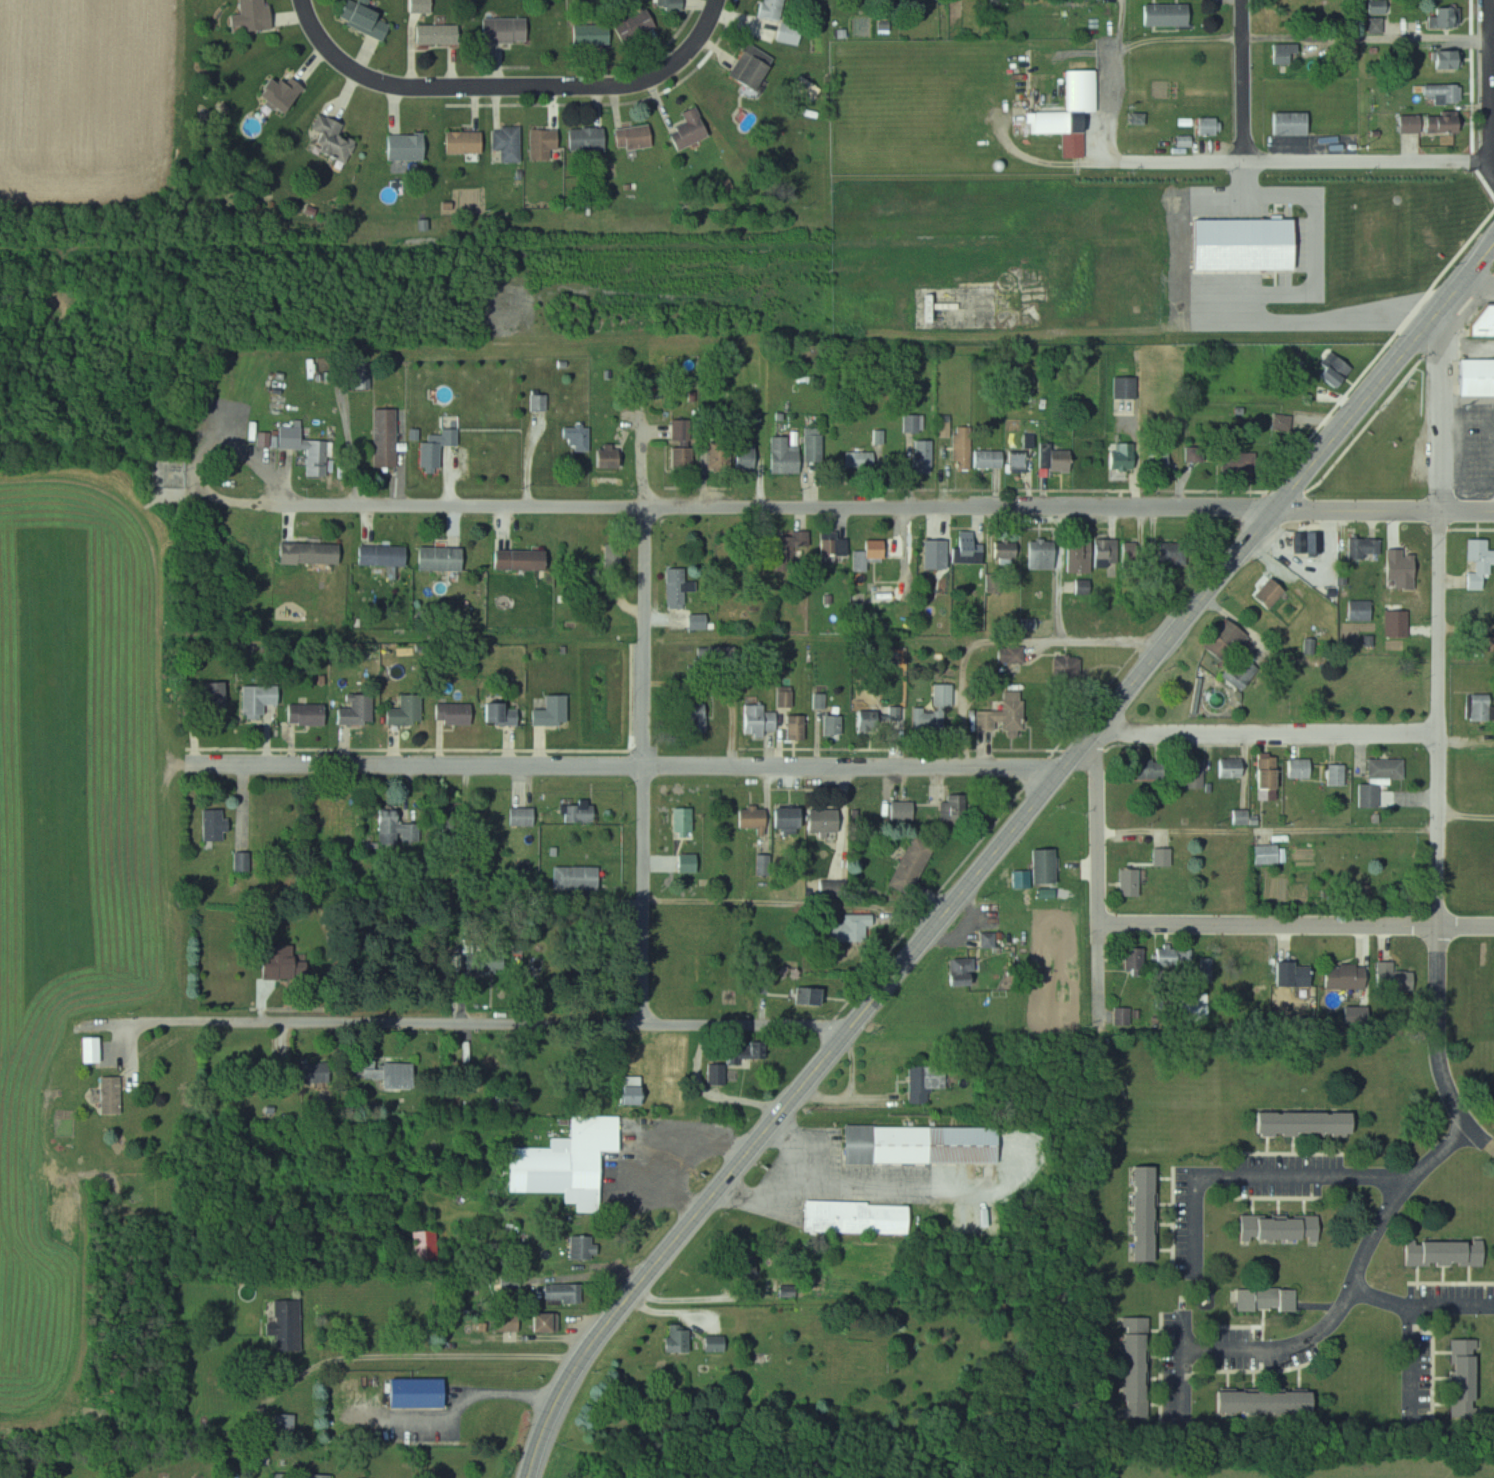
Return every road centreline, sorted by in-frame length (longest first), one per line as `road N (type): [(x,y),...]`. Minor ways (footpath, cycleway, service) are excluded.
road 1 (primary): [(1493,248),(609,1321),(551,1412),(528,1477)]
road 2 (residential): [(345,506),(1230,509),(1272,517)]
road 3 (residential): [(1054,783),(1018,767),(187,764)]
road 4 (residential): [(843,1037),(807,1025),(152,1018)]
road 5 (residential): [(1439,314),(1440,926)]
road 6 (residential): [(646,1025),(647,508)]
road 7 (residential): [(718,0),(681,60),(637,83),(406,87),(351,68),(315,29),(304,0)]
road 8 (residential): [(1440,926),(1436,1039),(1471,1127),(1404,1191),(1344,1314),(1323,1338)]
road 9 (residential): [(1493,926),(1101,924)]
road 10 (residential): [(1121,162),(1493,163)]
road 11 (residential): [(1097,730),(1440,733)]
road 12 (residential): [(1097,730),(1102,1032)]
road 13 (residential): [(1411,1185),(1210,1178),(1198,1189),(1196,1261)]
road 14 (residential): [(1492,0),(1493,172)]
road 15 (residential): [(647,508),(645,343)]
road 16 (residential): [(1245,0),(1247,162)]
road 17 (residential): [(1285,501),(1319,512),(1444,512)]

